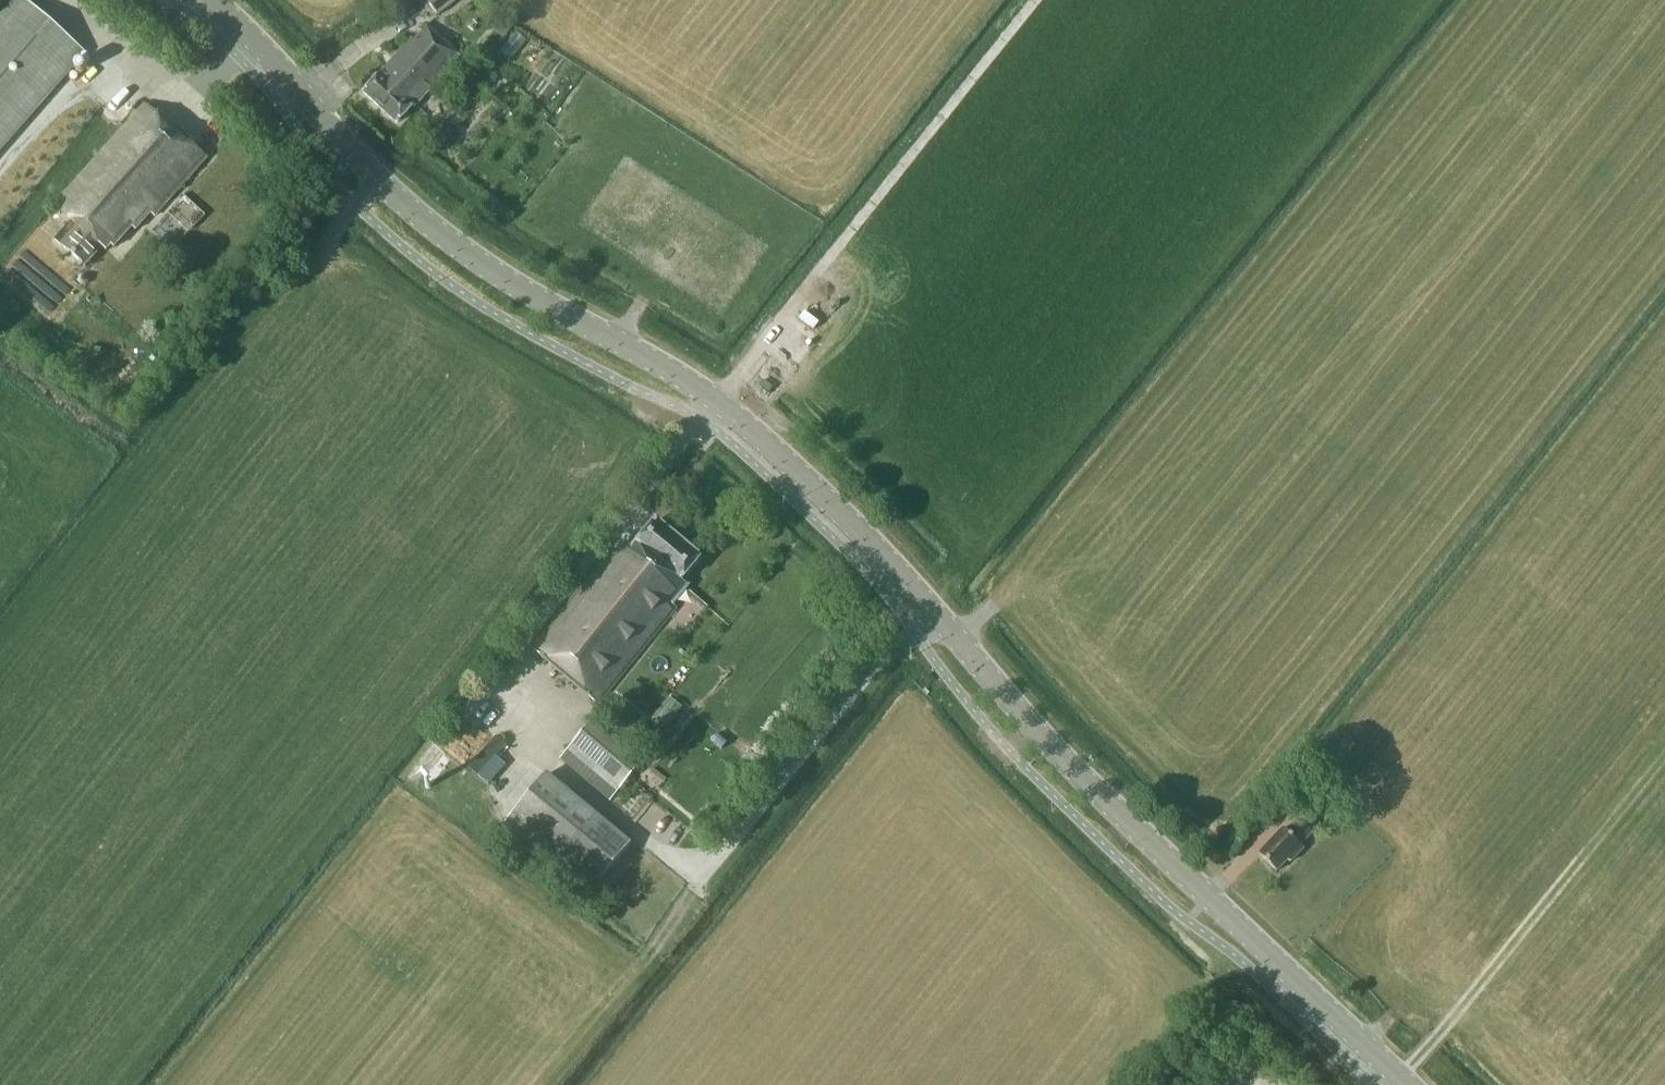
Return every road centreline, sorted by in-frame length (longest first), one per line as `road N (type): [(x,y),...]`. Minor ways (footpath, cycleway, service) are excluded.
road 1 (secondary): [(1410,1084),(1029,720),(842,513),(717,402),(441,235),(212,0)]

